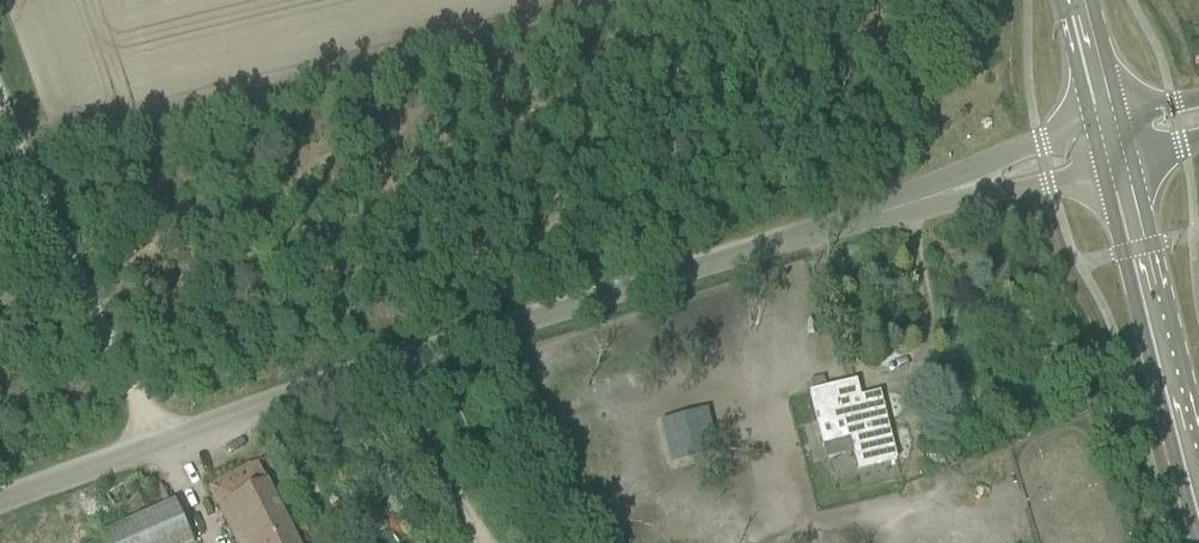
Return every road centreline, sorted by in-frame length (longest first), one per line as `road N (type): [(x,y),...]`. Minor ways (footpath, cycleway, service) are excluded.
road 1 (unclassified): [(0,497),(929,199)]
road 2 (track): [(160,442),(0,117)]
road 3 (primary): [(1198,487),(1118,169)]
road 4 (track): [(487,542),(436,464),(419,411),(418,358)]
road 5 (unclassified): [(1107,125),(1040,143),(929,199)]
road 6 (unclassified): [(929,199),(1118,169)]
road 7 (primary): [(1107,125),(1076,0)]

